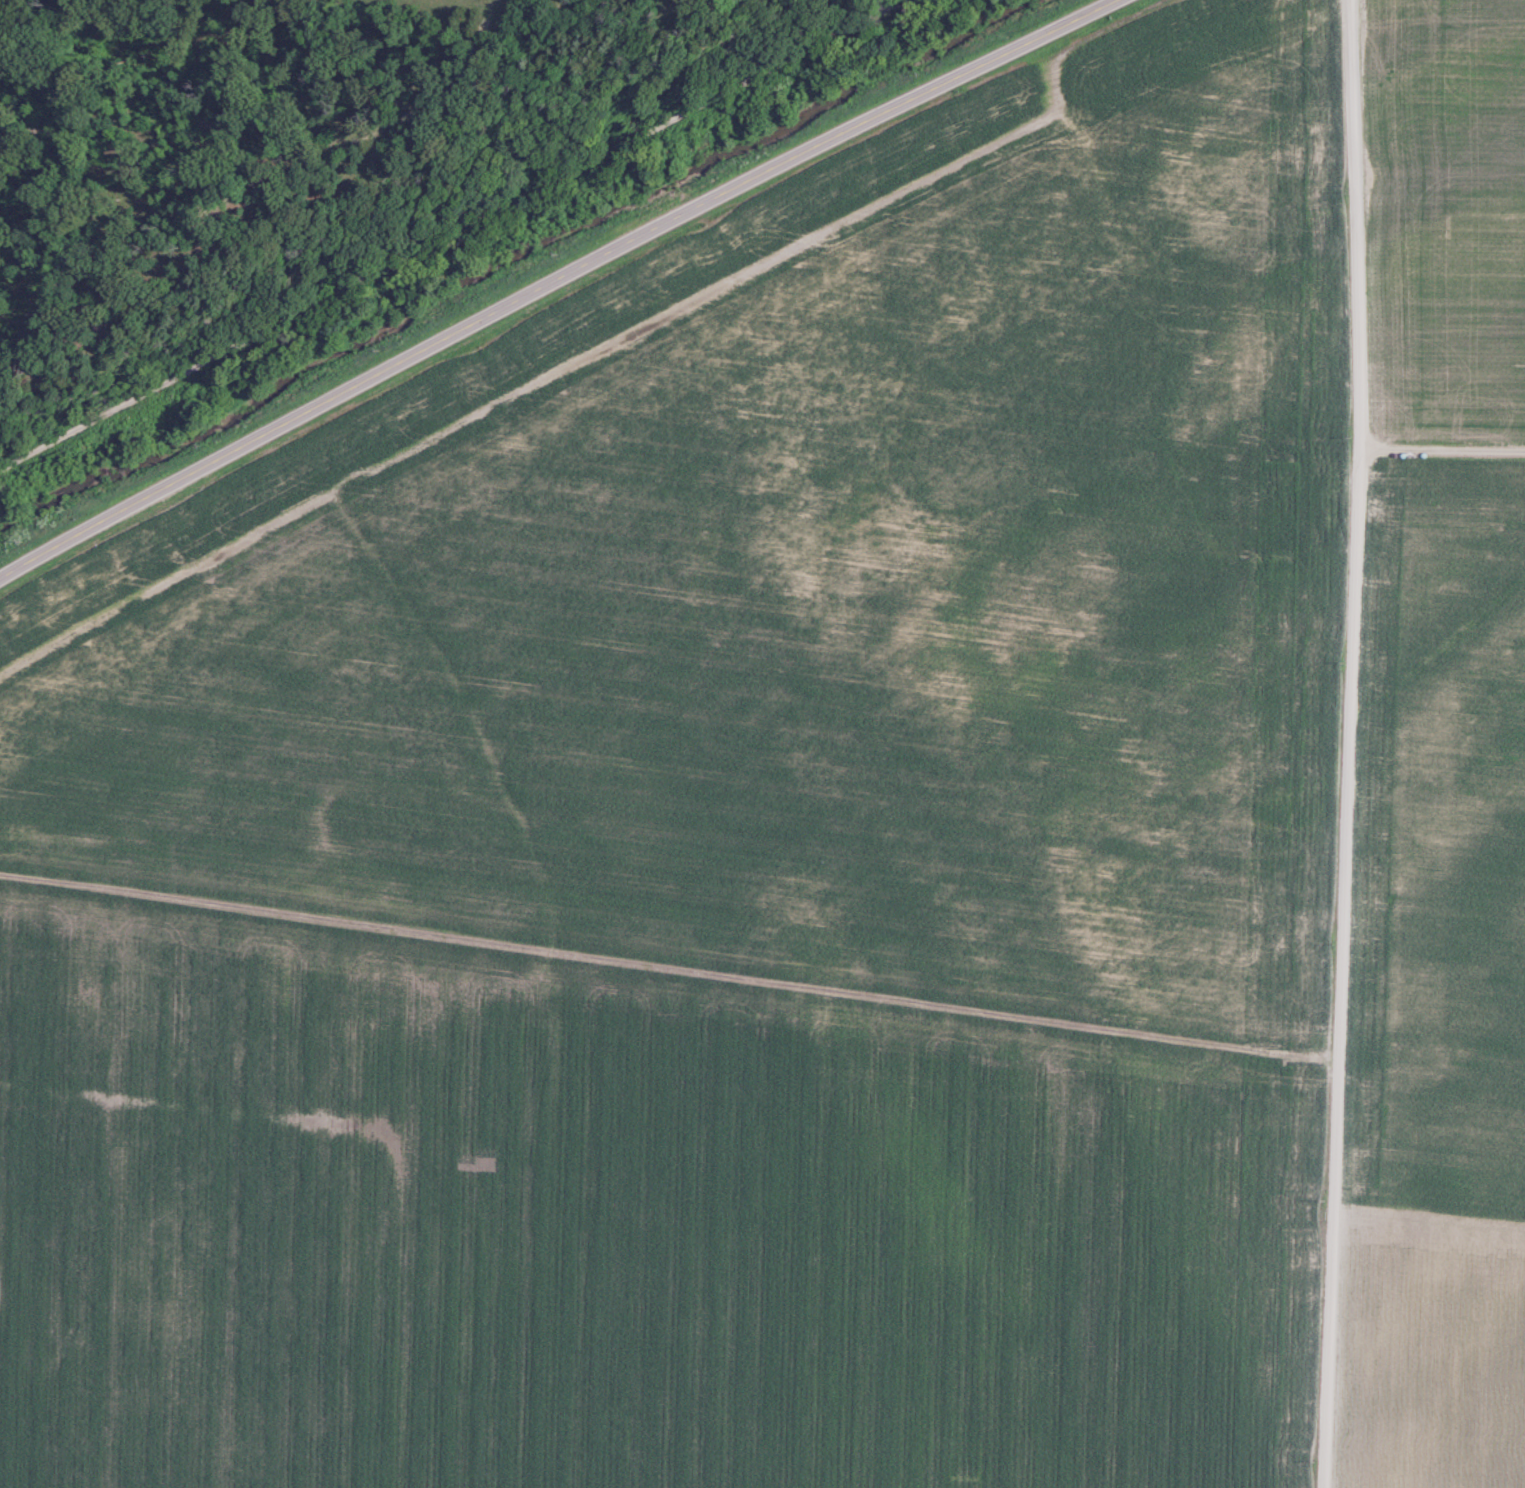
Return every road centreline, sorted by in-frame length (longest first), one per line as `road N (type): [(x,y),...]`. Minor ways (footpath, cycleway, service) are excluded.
road 1 (residential): [(1326,1487),(1365,451),(1354,0)]
road 2 (primary): [(0,585),(209,464),(1122,0)]
road 3 (residential): [(1365,451),(1524,454)]

